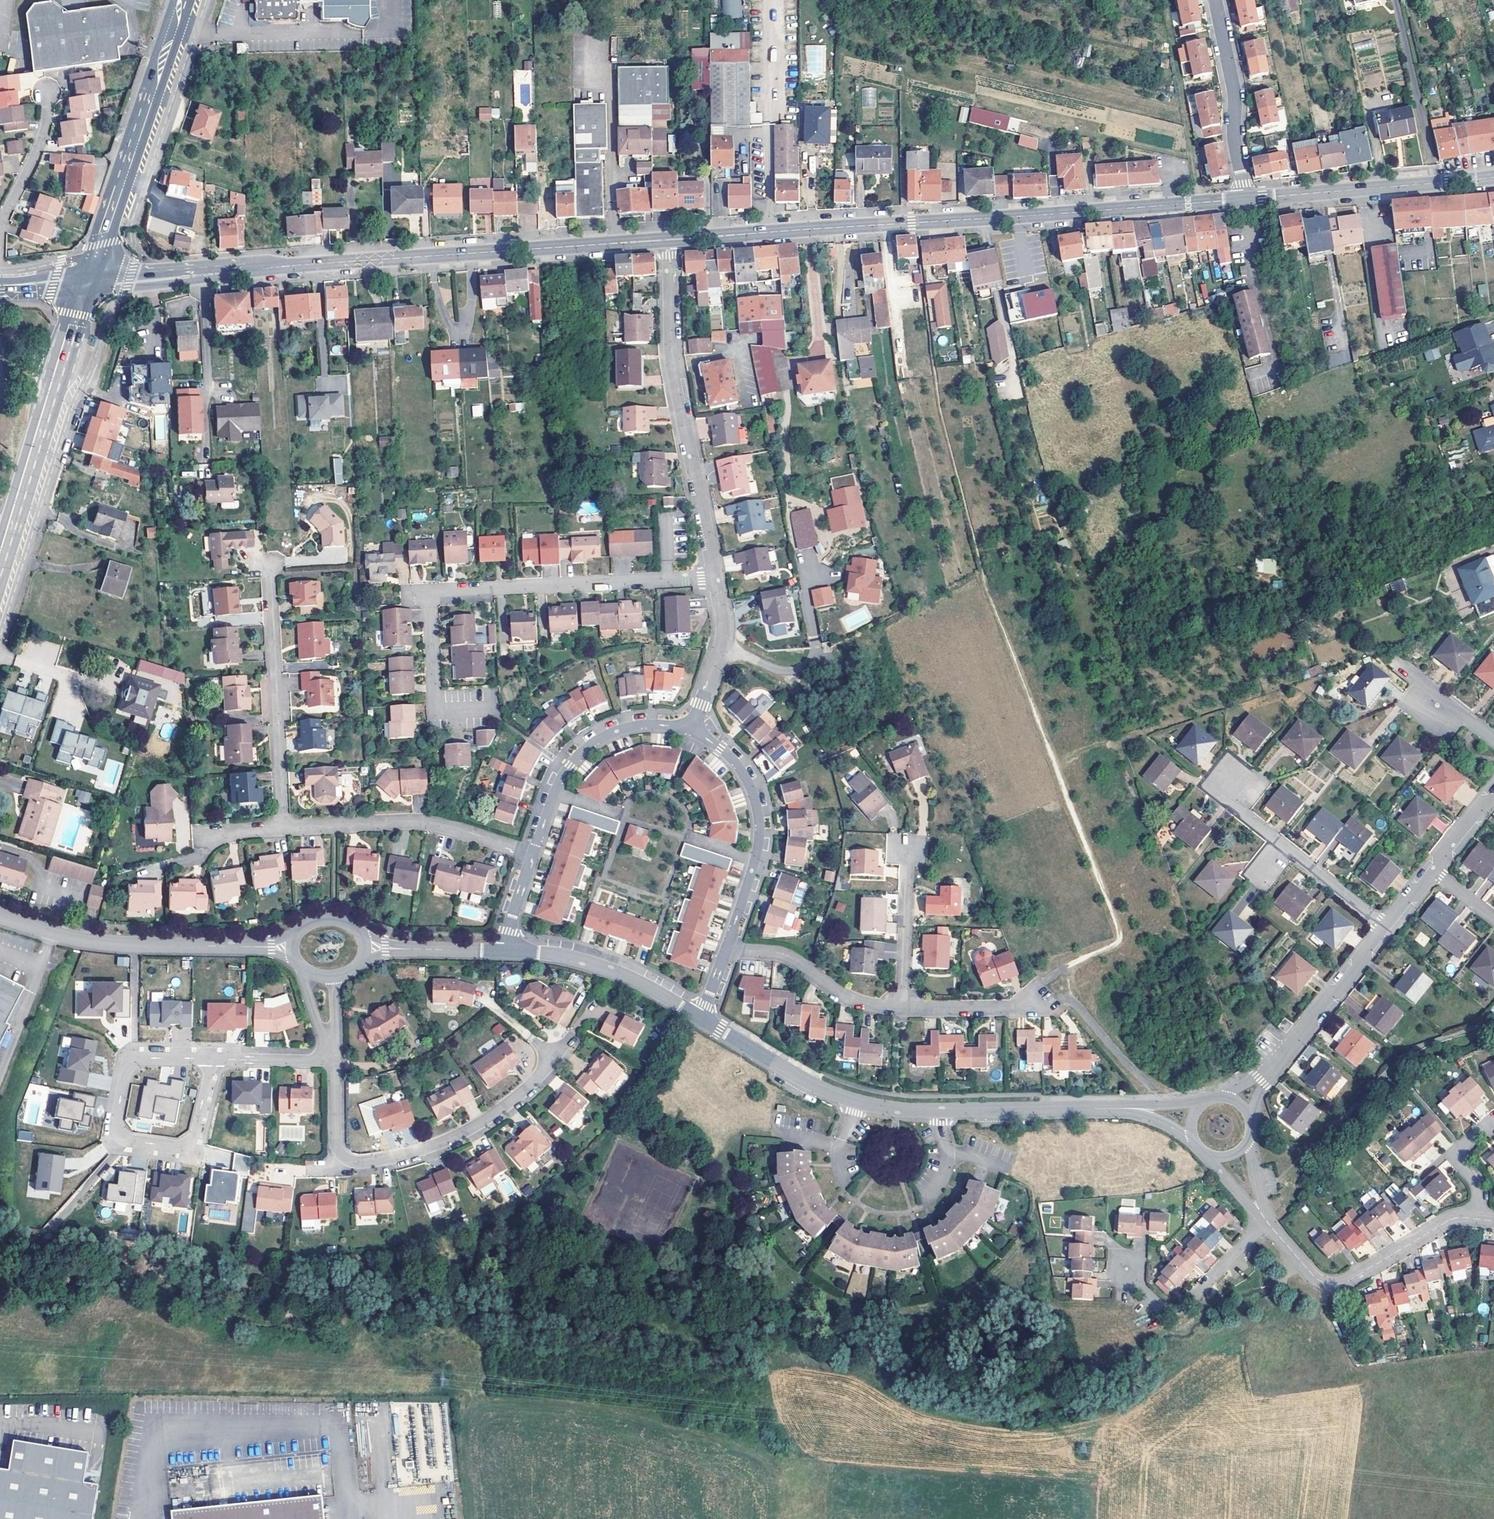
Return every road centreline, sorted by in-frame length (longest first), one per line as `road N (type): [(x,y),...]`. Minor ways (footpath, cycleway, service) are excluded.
road 1 (tertiary): [(669,240),(90,281)]
road 2 (tertiary): [(1244,199),(669,240)]
road 3 (track): [(983,572),(1119,933),(1118,943),(1044,981),(1034,1002)]
road 4 (residential): [(717,579),(434,595),(437,712),(499,708)]
road 5 (residential): [(700,1018),(835,1094),(877,1107),(1130,1106)]
road 6 (residential): [(334,1060),(337,1149),(361,1163),(428,1147),(493,1116),(573,1034)]
road 7 (residential): [(717,579),(671,357),(669,240)]
road 8 (residential): [(212,1060),(130,1064),(121,1136),(186,1143),(212,1066)]
road 9 (secondary): [(90,281),(0,567)]
road 10 (secondary): [(184,0),(90,281)]
road 11 (residential): [(0,917),(101,942),(292,947)]
road 12 (residential): [(270,562),(284,829)]
road 13 (residential): [(284,829),(436,825),(533,853)]
road 14 (residential): [(1475,1218),(1454,1218),(1336,1284),(1314,1277),(1267,1221)]
road 15 (tertiary): [(1493,177),(1244,199)]
road 16 (residential): [(728,945),(757,853),(758,810),(736,763),(694,730)]
road 17 (residential): [(694,730),(634,725),(589,746),(559,781),(533,853)]
road 18 (residential): [(1386,927),(1243,814),(1232,779)]
road 19 (residential): [(505,950),(598,966),(700,1018)]
road 20 (residential): [(1244,199),(1235,91),(1216,0)]
road 21 (residential): [(1386,927),(1261,1080)]
road 22 (residential): [(728,945),(787,955),(855,1001),(902,1009)]
road 23 (residential): [(1267,1221),(1176,1310),(1163,1310),(1134,1281)]
road 24 (residential): [(902,1009),(908,848)]
road 25 (residential): [(694,730),(722,635),(717,579)]
road 26 (residential): [(0,232),(41,142),(47,92)]
road 27 (residential): [(365,947),(505,950)]
road 28 (residential): [(902,1009),(1034,1002)]
road 29 (residential): [(334,1060),(212,1060)]

